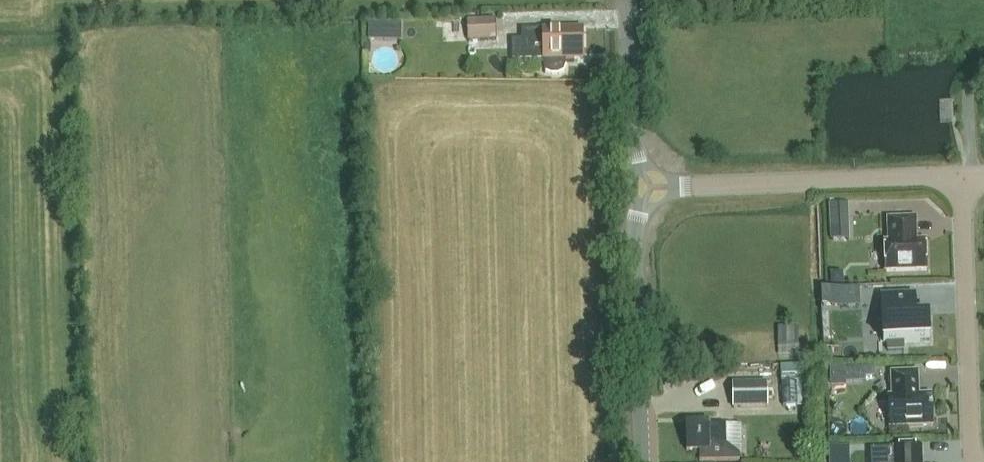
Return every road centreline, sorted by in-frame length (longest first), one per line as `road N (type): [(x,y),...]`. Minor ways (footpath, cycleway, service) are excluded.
road 1 (residential): [(650,190),(962,176)]
road 2 (residential): [(962,176),(973,461)]
road 3 (residential): [(641,461),(635,235),(650,190)]
road 4 (residential): [(650,190),(632,127),(628,0)]

